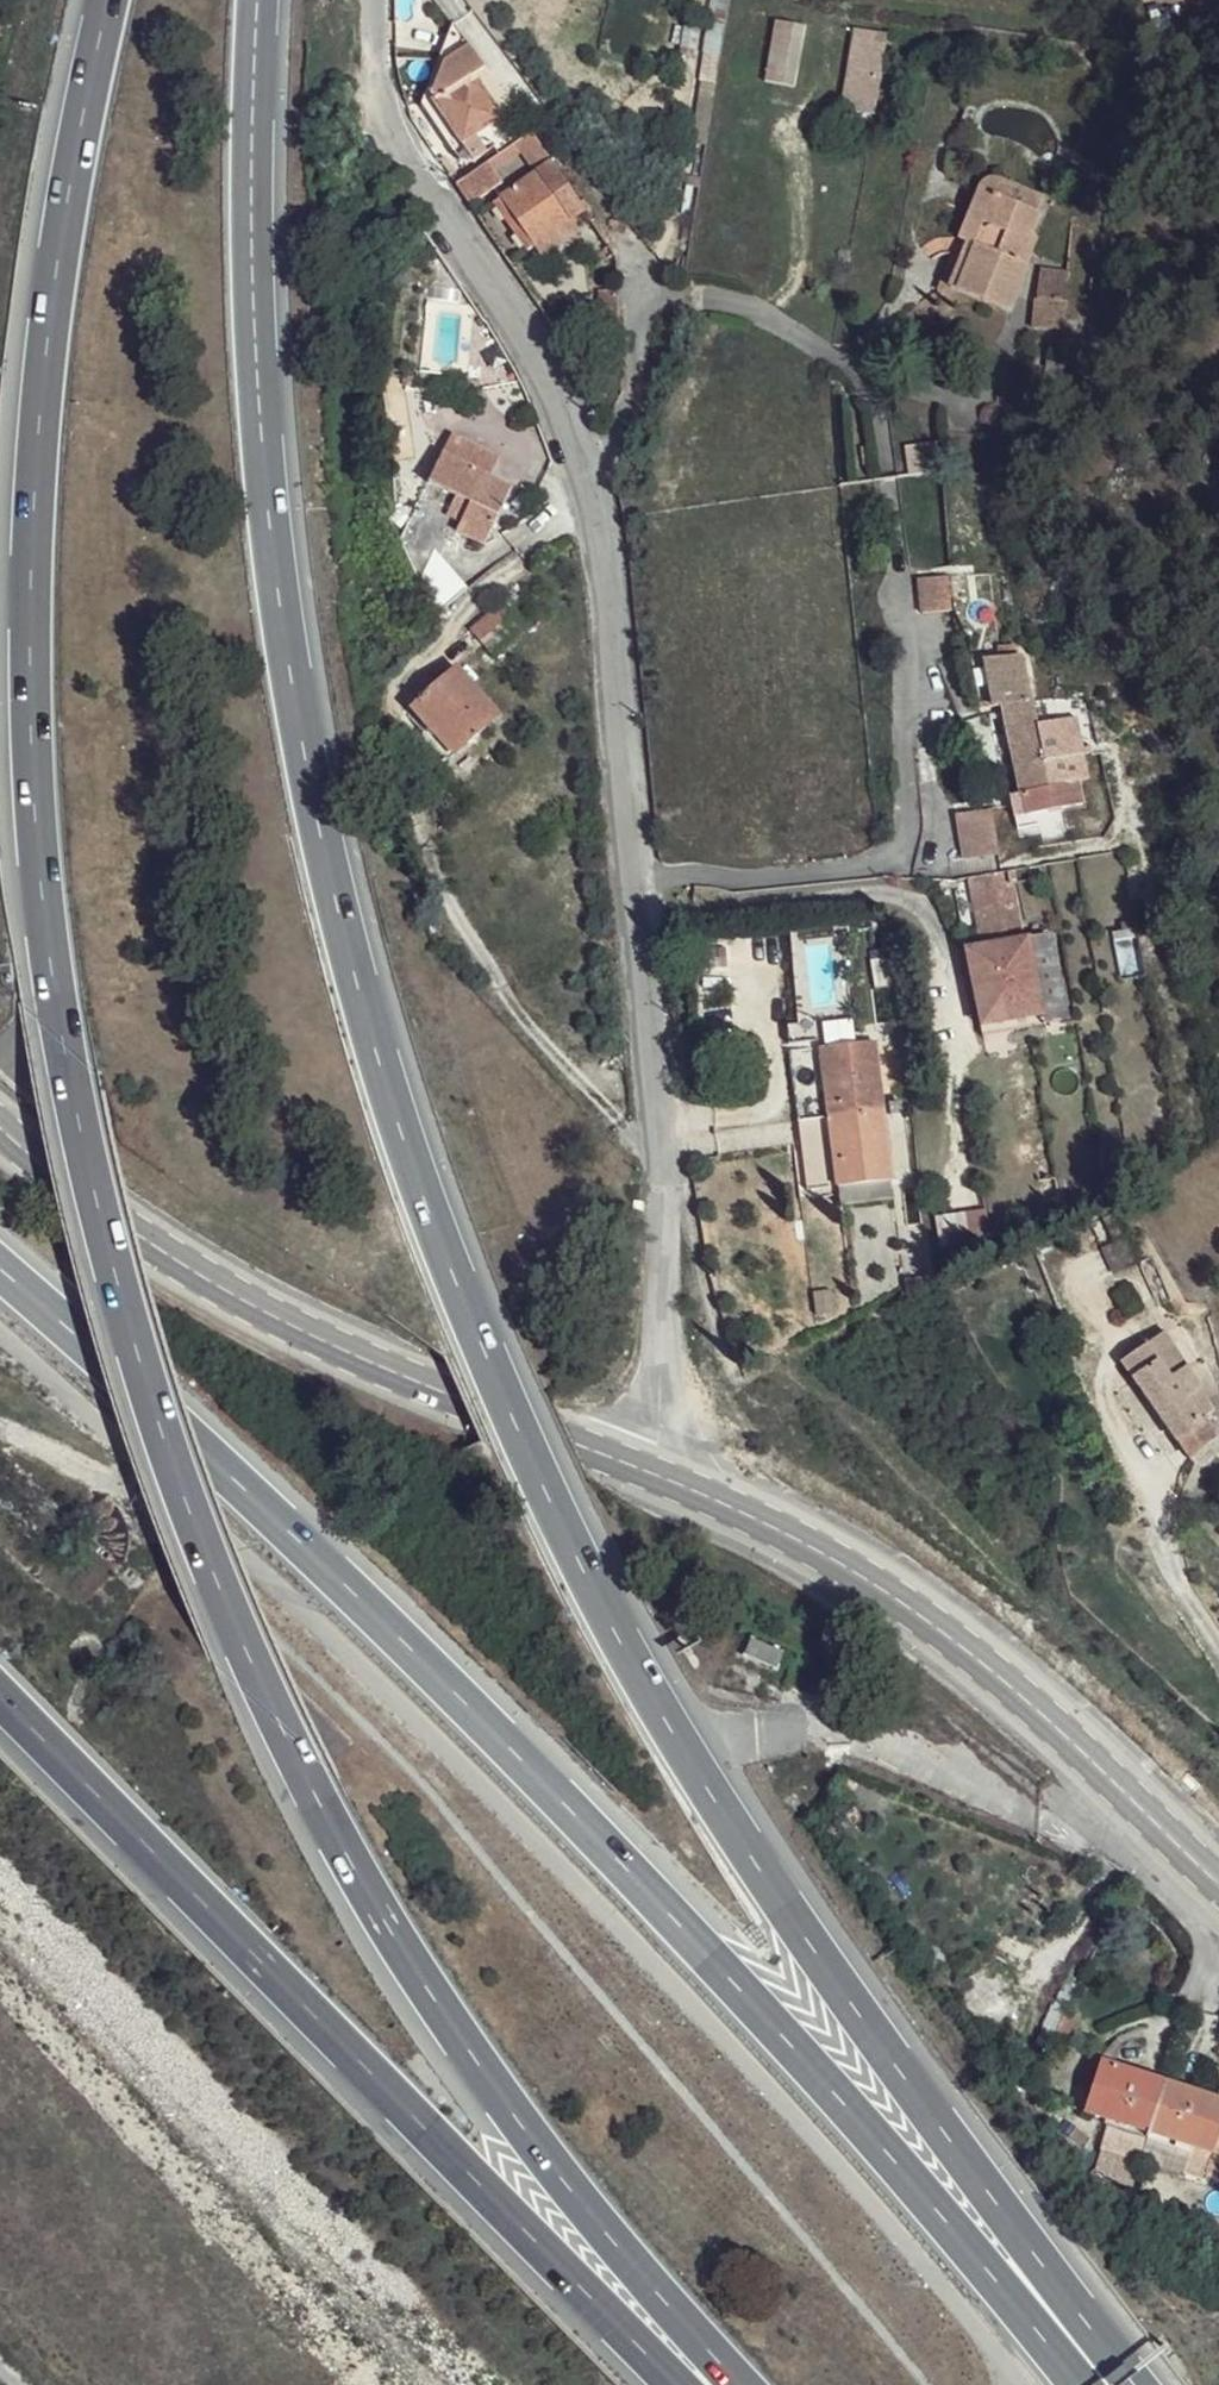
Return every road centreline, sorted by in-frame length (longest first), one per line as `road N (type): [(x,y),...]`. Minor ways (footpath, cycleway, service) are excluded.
road 1 (motorway): [(1109,2384),(1050,2276),(657,1691),(551,1488),(457,1263),(351,951),(306,767),(271,531),(255,187),(261,0)]
road 2 (motorway): [(115,0),(79,146),(45,353),(28,711),(42,901),(107,1242),(170,1461),(277,1721),(382,1903),(578,2194),(742,2384)]
road 3 (motorway): [(1105,2384),(1010,2294),(807,2049),(514,1741),(0,1254)]
road 4 (residential): [(379,0),(389,111),(465,254),(537,356),(605,542),(666,1334),(646,1472)]
road 5 (motorway): [(0,1695),(677,2384)]
road 6 (secondary): [(646,1472),(319,1341),(209,1280),(72,1186),(0,1121)]
road 7 (secondary): [(1218,1882),(1057,1727),(870,1581),(750,1514),(646,1472)]

